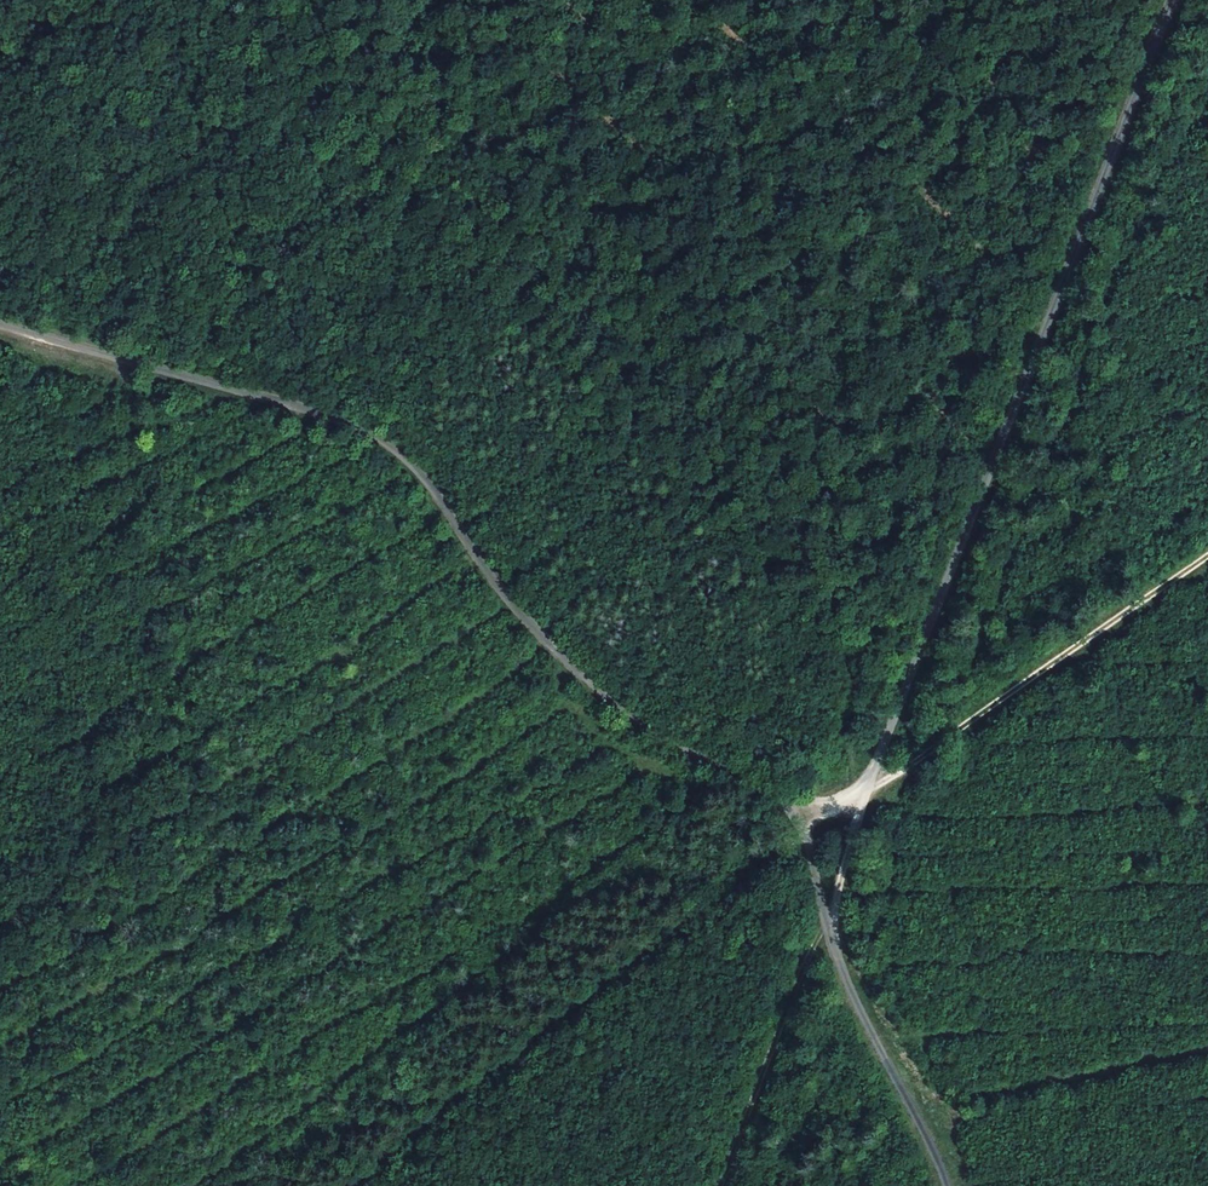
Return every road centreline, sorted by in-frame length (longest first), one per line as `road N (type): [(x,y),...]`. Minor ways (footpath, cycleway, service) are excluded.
road 1 (track): [(806,811),(613,706),(525,620),(395,448),(323,412),(0,324)]
road 2 (track): [(864,794),(1168,0)]
road 3 (track): [(811,845),(685,932),(372,1185)]
road 4 (track): [(1207,555),(864,794)]
road 5 (track): [(826,920),(947,1185)]
road 6 (track): [(711,1185),(826,920)]
road 7 (track): [(826,920),(864,794)]

